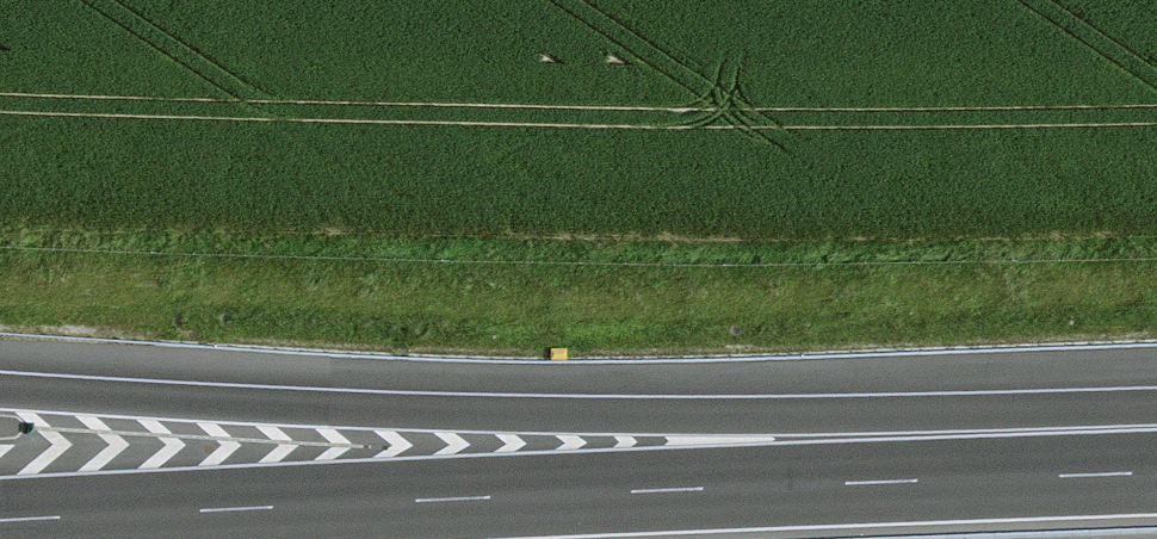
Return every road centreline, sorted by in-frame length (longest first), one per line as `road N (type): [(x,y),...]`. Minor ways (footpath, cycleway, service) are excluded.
road 1 (motorway): [(1156,465),(0,392)]
road 2 (motorway): [(1156,472),(0,521)]

